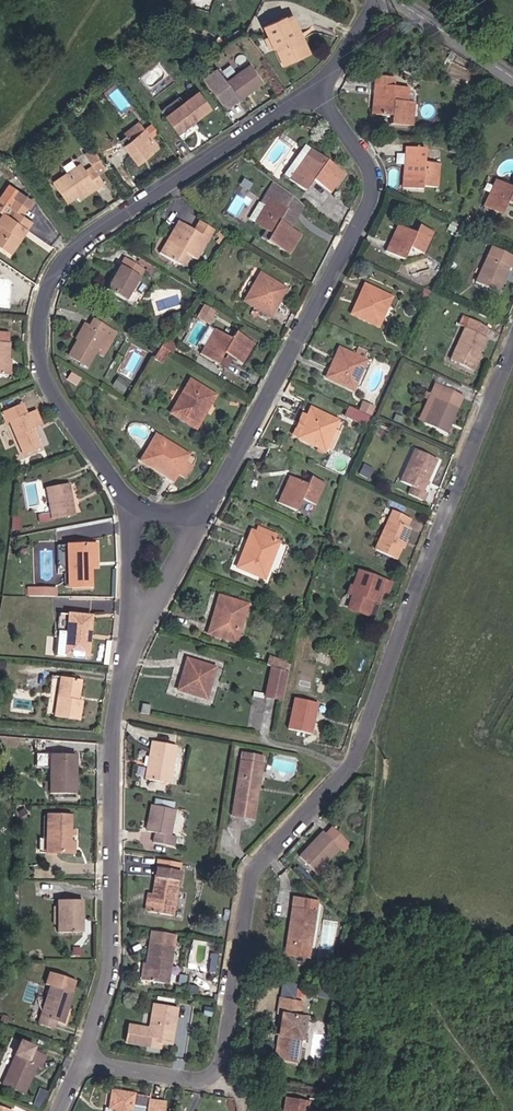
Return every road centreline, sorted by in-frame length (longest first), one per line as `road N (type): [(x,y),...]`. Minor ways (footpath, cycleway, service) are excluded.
road 1 (residential): [(76,1053),(207,1076),(224,1060),(252,860),(358,758),(512,357)]
road 2 (residential): [(315,95),(70,252),(49,287),(41,348),(74,431),(139,508)]
road 3 (residential): [(315,95),(372,175),(369,205),(206,506)]
road 4 (residential): [(131,643),(104,823),(114,942),(76,1053)]
road 5 (residential): [(206,506),(131,643)]
road 6 (secondary): [(512,77),(399,0)]
road 7 (residential): [(139,508),(131,643)]

